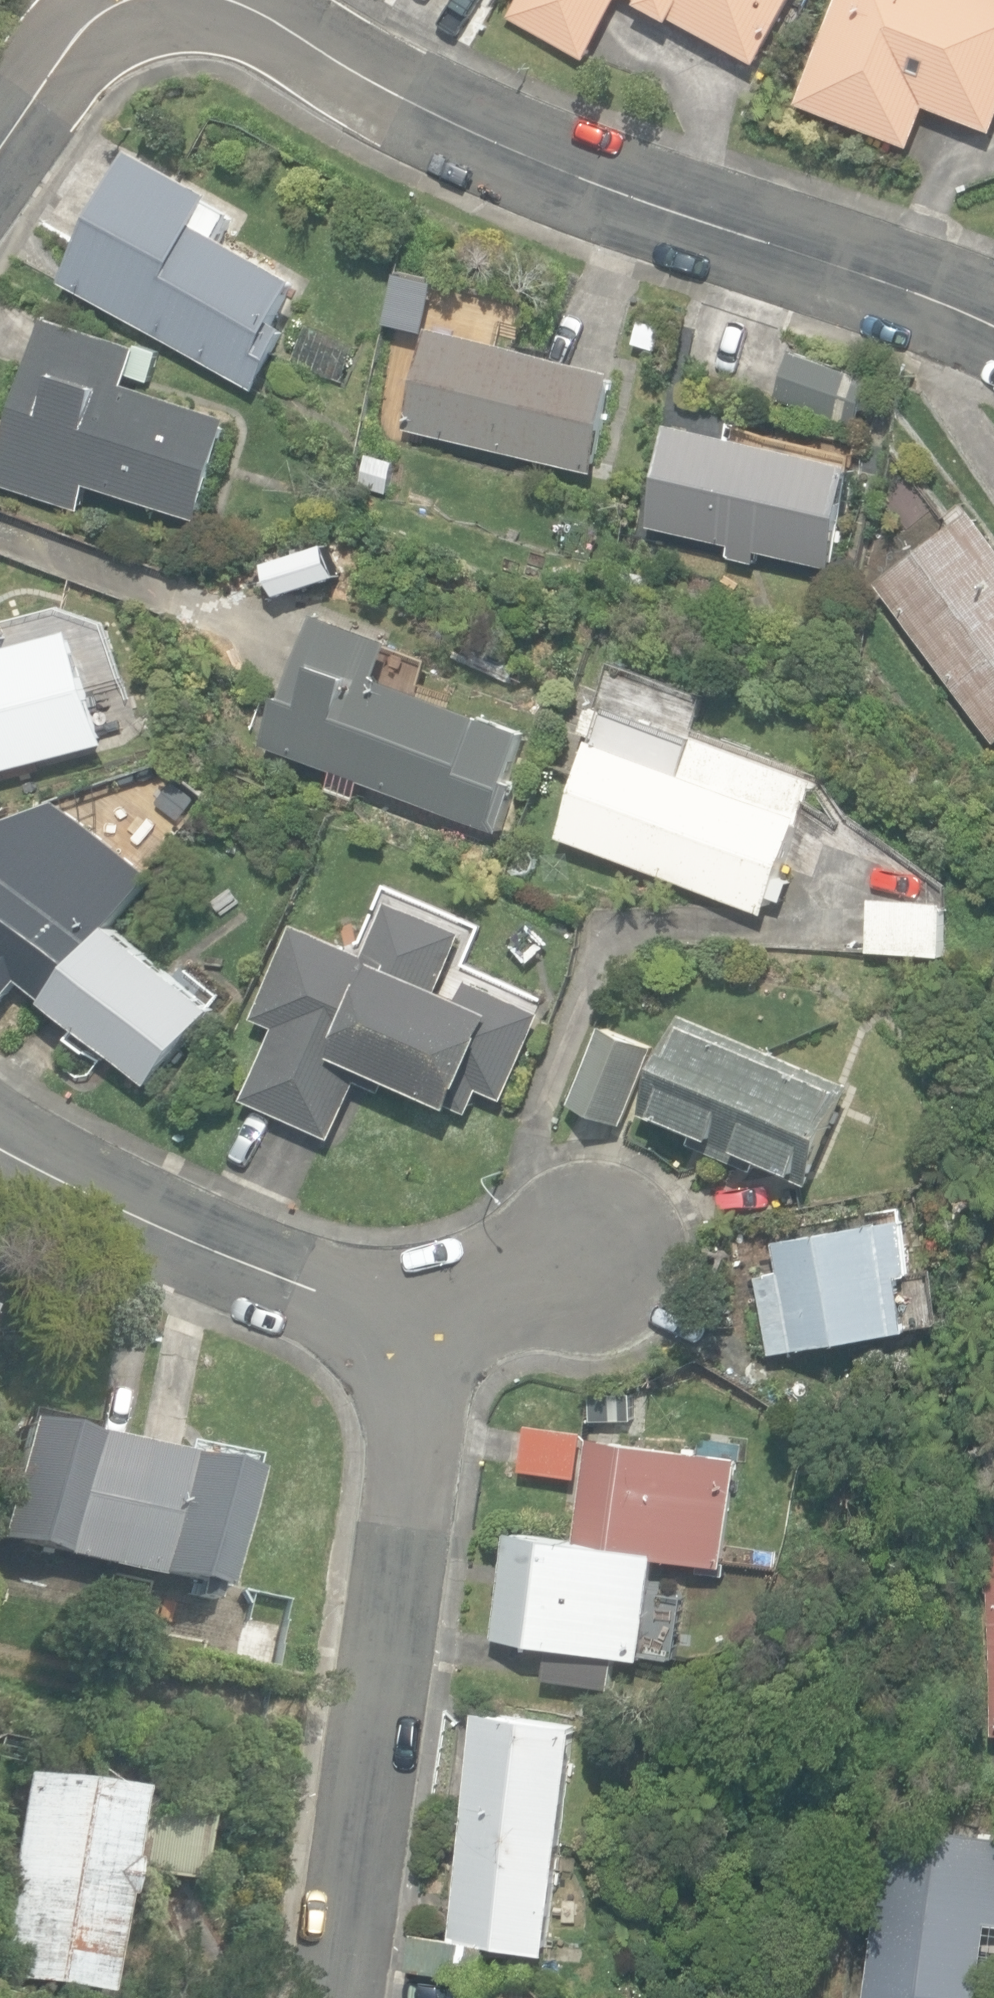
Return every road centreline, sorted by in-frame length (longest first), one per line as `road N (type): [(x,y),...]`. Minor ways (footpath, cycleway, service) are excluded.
road 1 (residential): [(993,327),(533,156),(393,90),(238,0)]
road 2 (residential): [(338,1997),(415,1323)]
road 3 (residential): [(0,1132),(208,1234),(415,1323)]
road 4 (track): [(0,1655),(146,1692),(372,1721)]
road 5 (residential): [(415,1323),(628,1248)]
road 6 (residential): [(126,0),(70,47),(0,139)]

